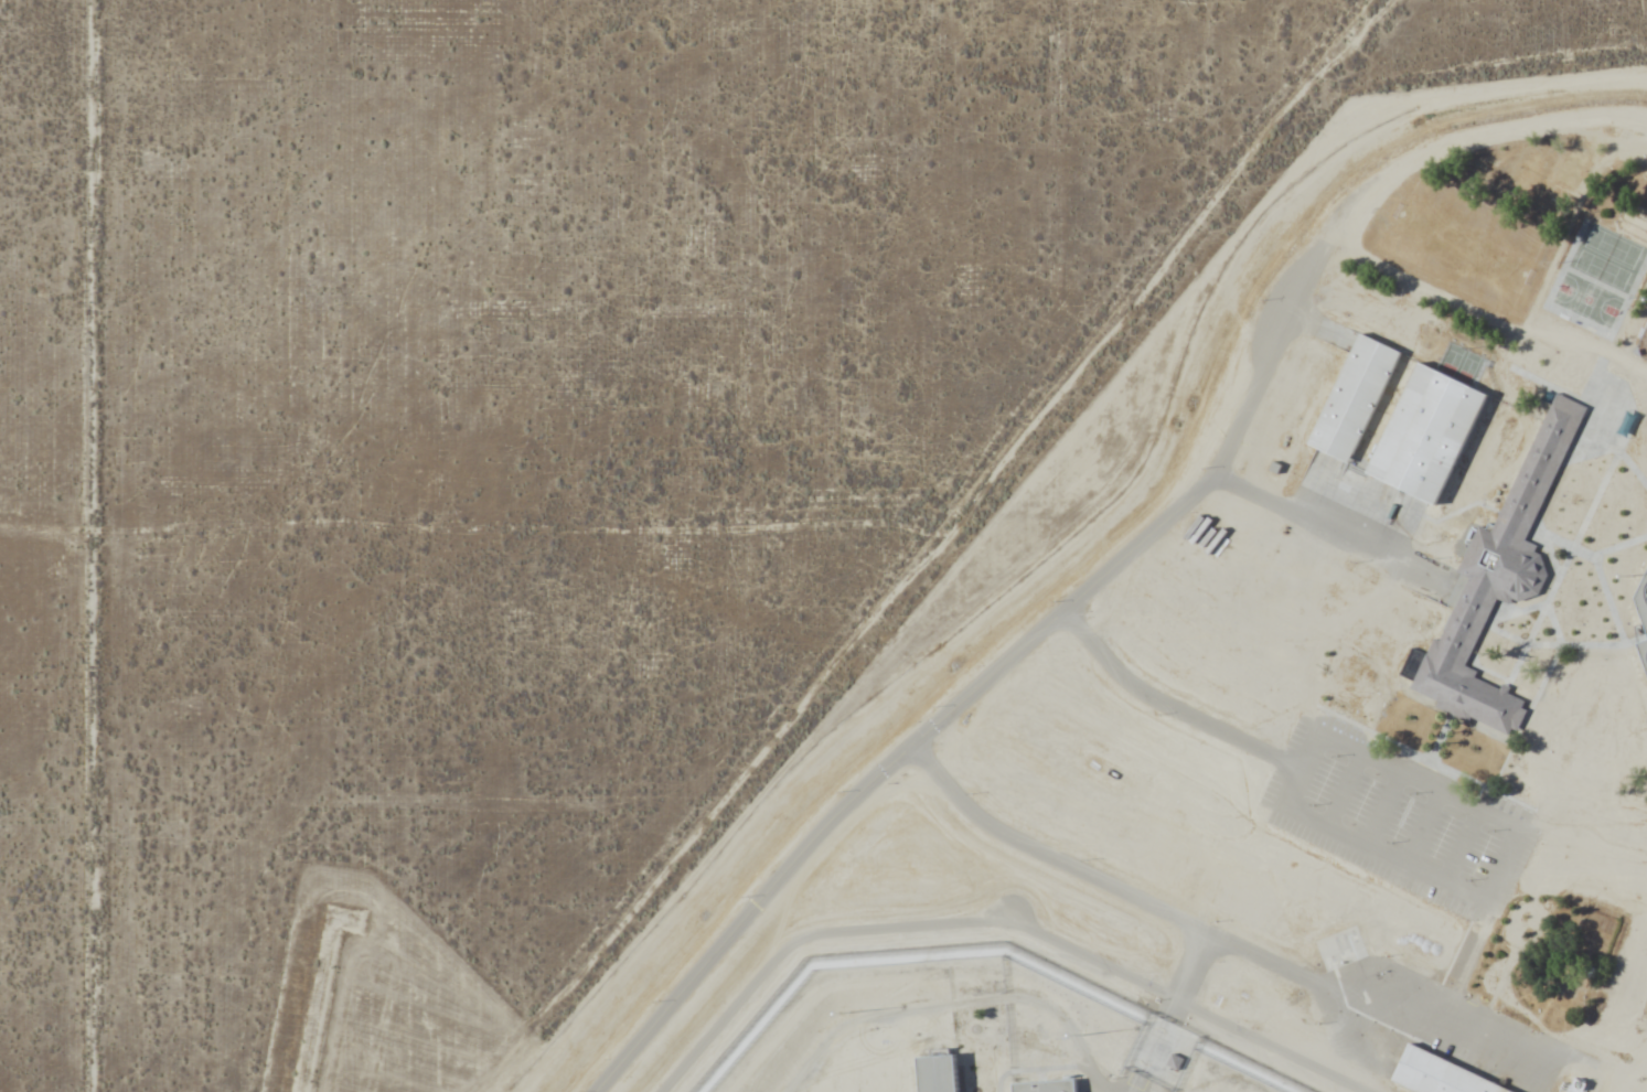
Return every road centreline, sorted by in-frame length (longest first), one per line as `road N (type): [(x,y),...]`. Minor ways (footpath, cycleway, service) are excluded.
road 1 (residential): [(593,1091),(856,793),(1215,474),(1325,242)]

